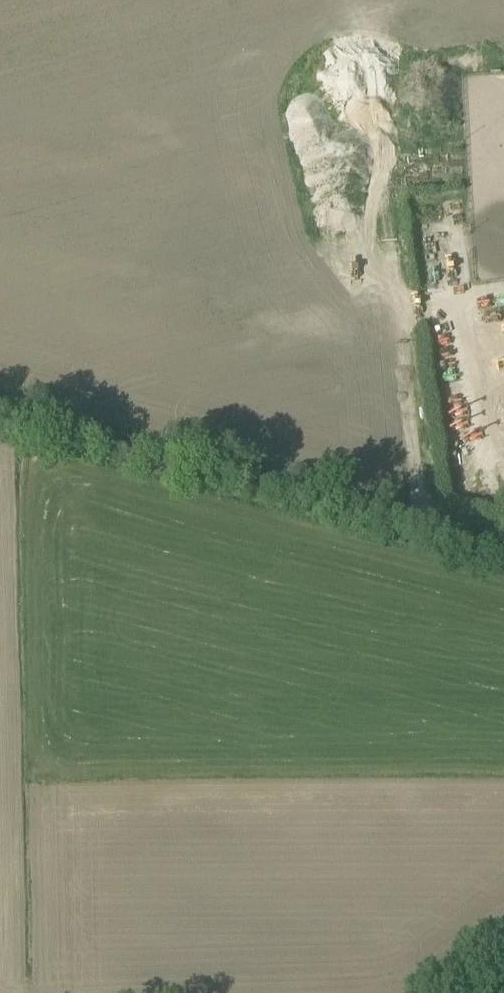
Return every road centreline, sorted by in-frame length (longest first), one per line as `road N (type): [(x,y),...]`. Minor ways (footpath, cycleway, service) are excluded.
road 1 (residential): [(0,421),(503,557)]

